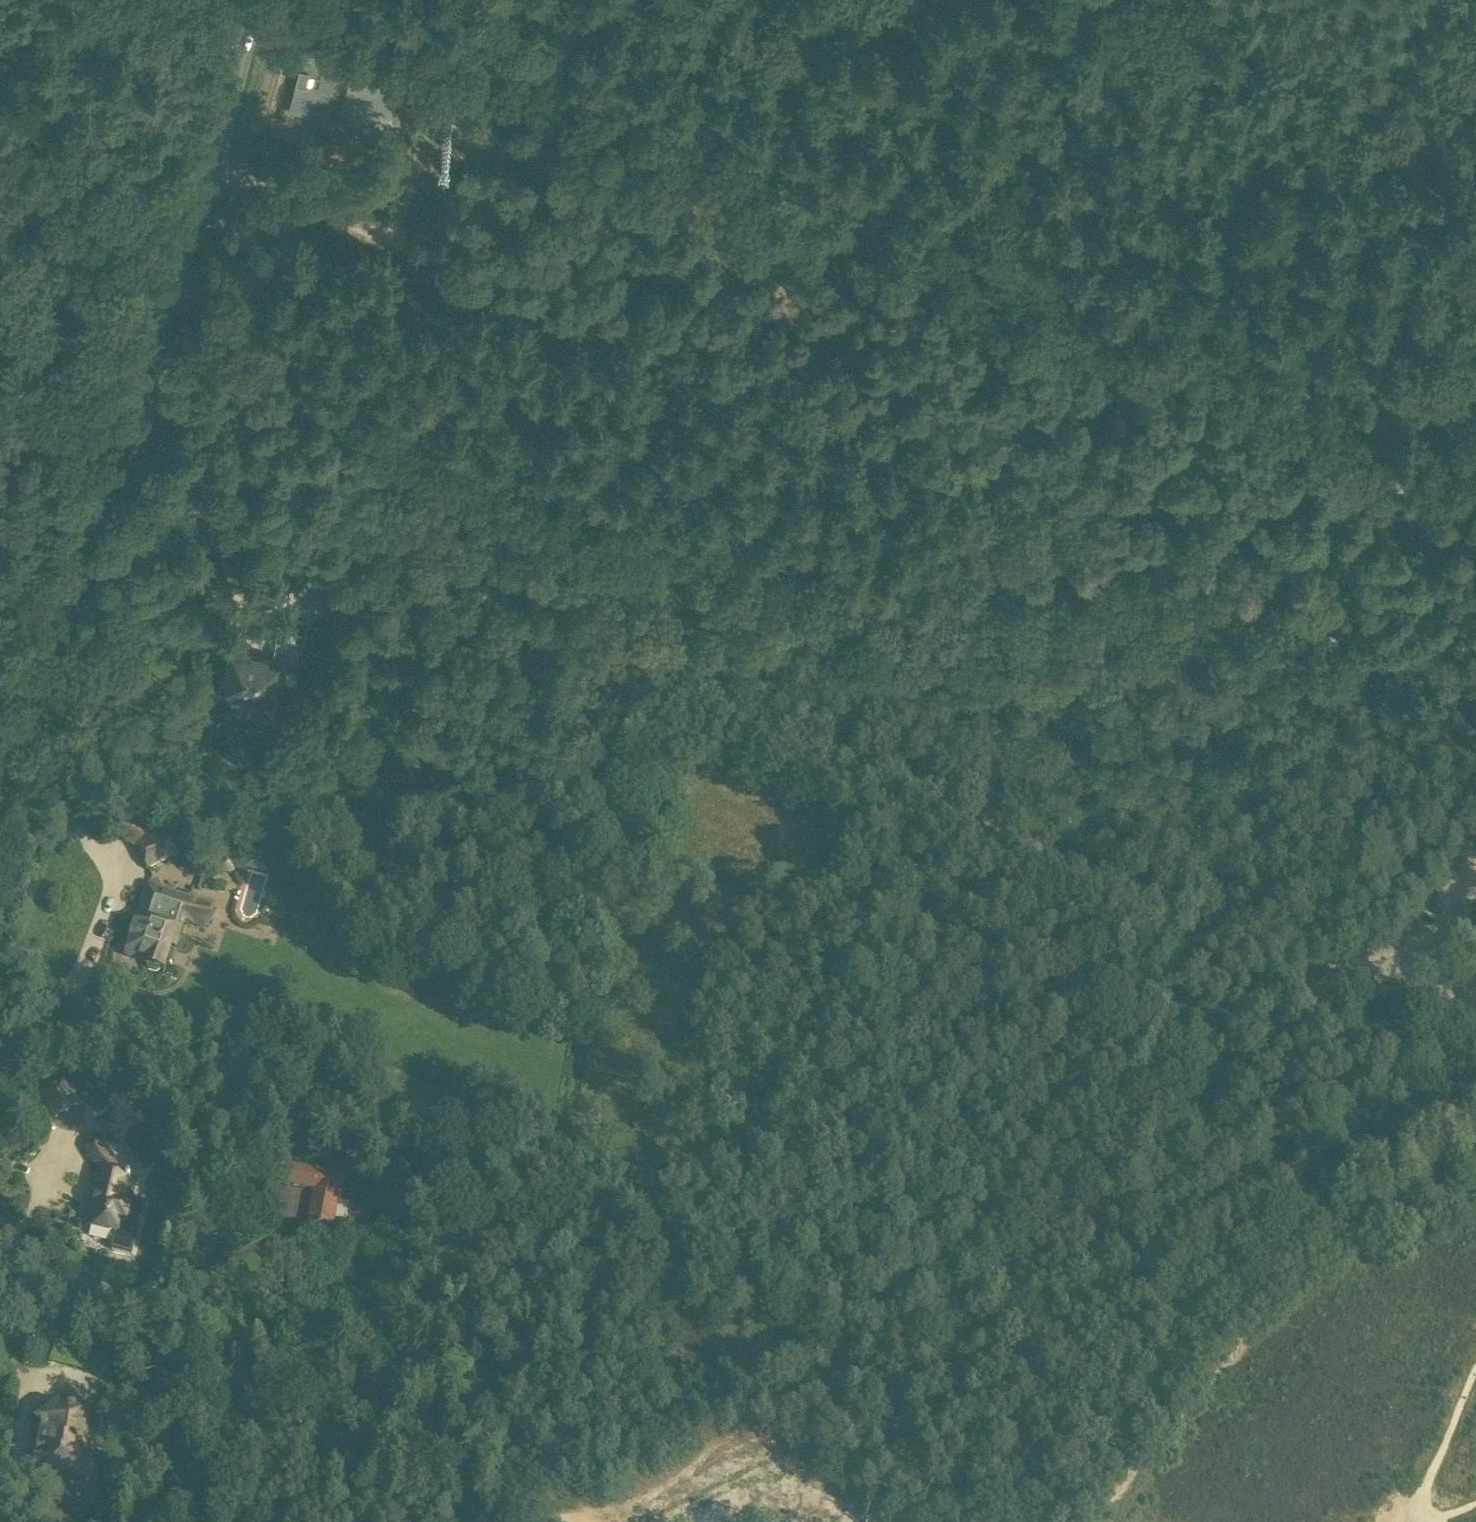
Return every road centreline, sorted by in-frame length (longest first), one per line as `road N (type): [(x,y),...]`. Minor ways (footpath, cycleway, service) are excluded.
road 1 (residential): [(160,1521),(235,1079),(252,1033),(355,507)]
road 2 (primary): [(0,798),(140,415),(260,0)]

